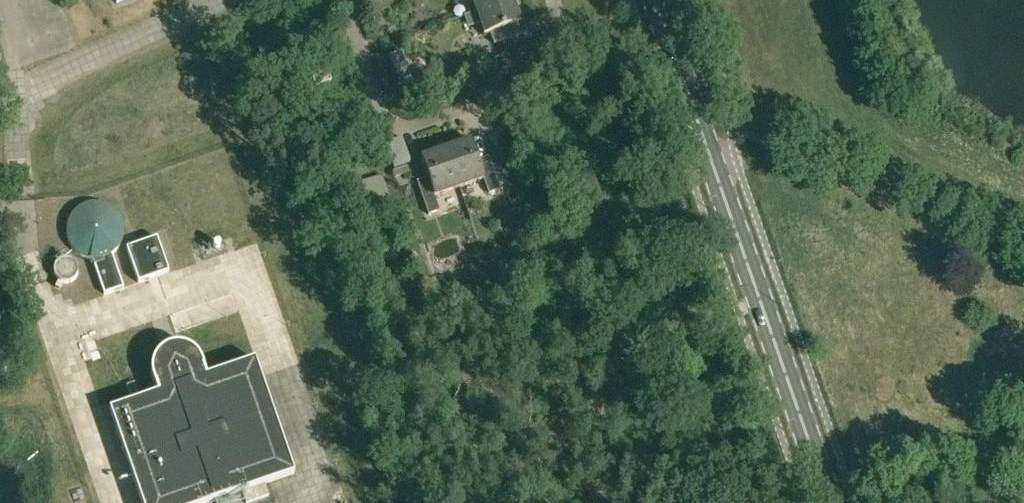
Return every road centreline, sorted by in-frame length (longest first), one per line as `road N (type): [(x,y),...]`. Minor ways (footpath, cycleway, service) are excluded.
road 1 (secondary): [(656,0),(830,502)]
road 2 (track): [(1023,274),(755,156),(736,155)]

